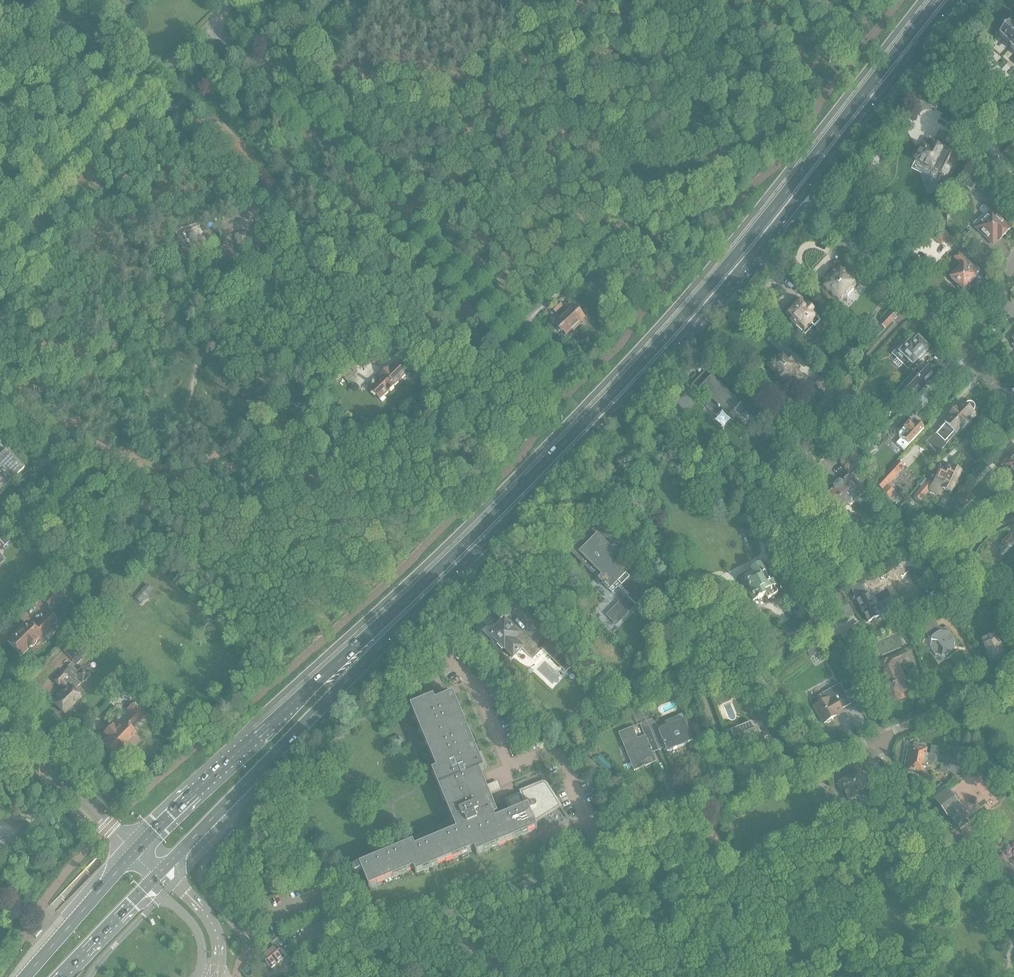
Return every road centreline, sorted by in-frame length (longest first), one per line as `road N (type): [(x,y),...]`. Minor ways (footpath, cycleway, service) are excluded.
road 1 (primary): [(938,0),(649,355),(460,548),(134,853)]
road 2 (primary): [(160,872),(638,388),(777,226)]
road 3 (residential): [(881,739),(302,976)]
road 4 (residential): [(0,235),(234,0)]
road 5 (primary): [(777,226),(956,0)]
road 6 (residential): [(777,226),(817,208),(963,351)]
road 7 (residential): [(1013,930),(941,842),(881,739)]
road 8 (primary): [(134,853),(25,976)]
road 9 (residential): [(110,826),(0,714)]
road 10 (residential): [(1013,684),(881,739)]
road 11 (primary): [(58,976),(151,881)]
road 12 (unclassified): [(211,976),(213,932),(160,872)]

